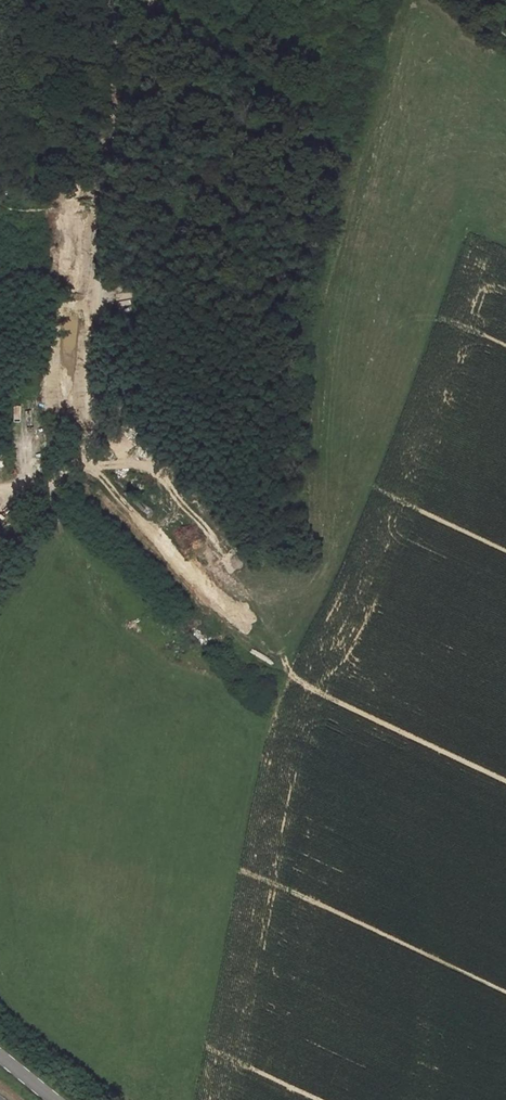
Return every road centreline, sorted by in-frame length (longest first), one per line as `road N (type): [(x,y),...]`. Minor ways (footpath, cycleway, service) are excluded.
road 1 (track): [(0,569),(84,452),(99,409),(105,201),(154,0)]
road 2 (track): [(258,660),(81,488),(62,478),(0,485)]
road 3 (track): [(0,985),(134,1099)]

